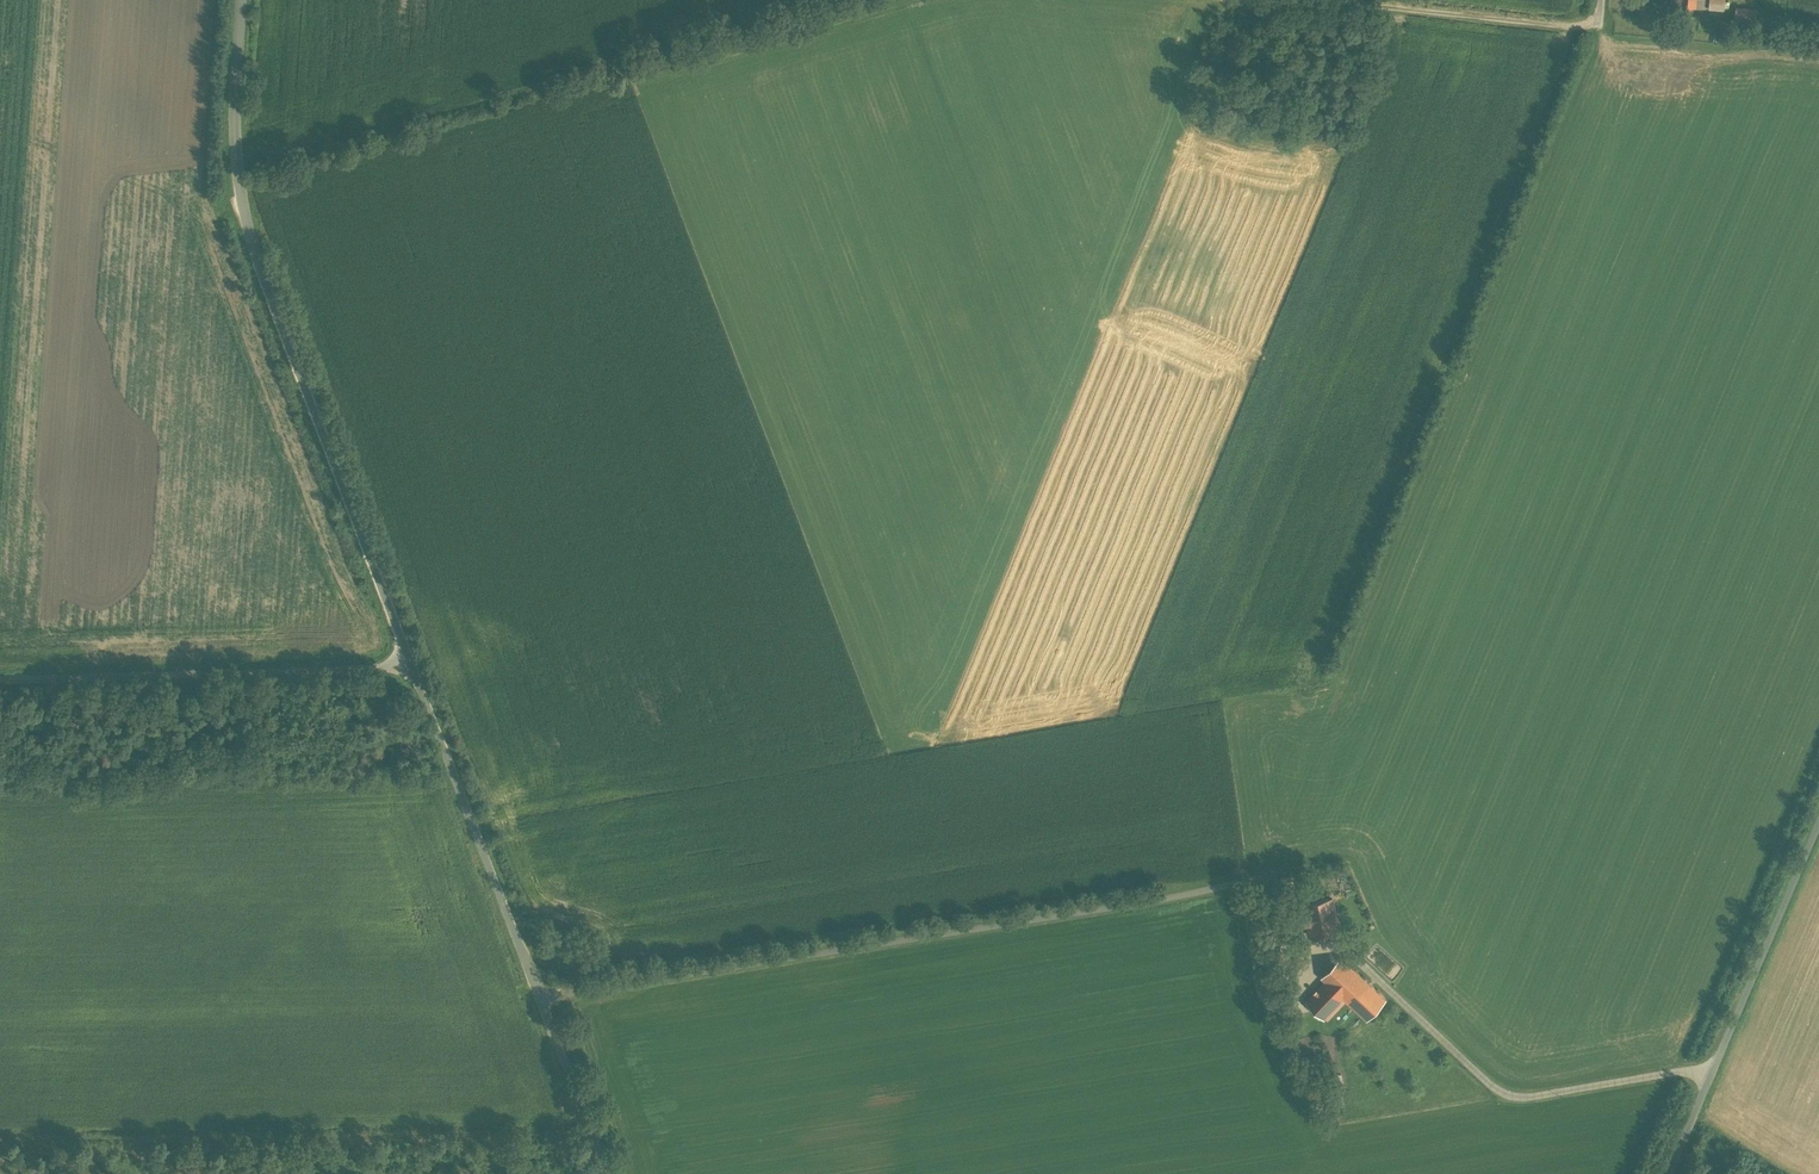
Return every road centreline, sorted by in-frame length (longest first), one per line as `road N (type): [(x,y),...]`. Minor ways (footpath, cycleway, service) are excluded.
road 1 (unclassified): [(242,0),(239,175),(259,269),(411,660)]
road 2 (unclassified): [(411,660),(611,1173)]
road 3 (unclassified): [(0,672),(411,660)]
road 4 (unclassified): [(1666,1173),(1818,824)]

